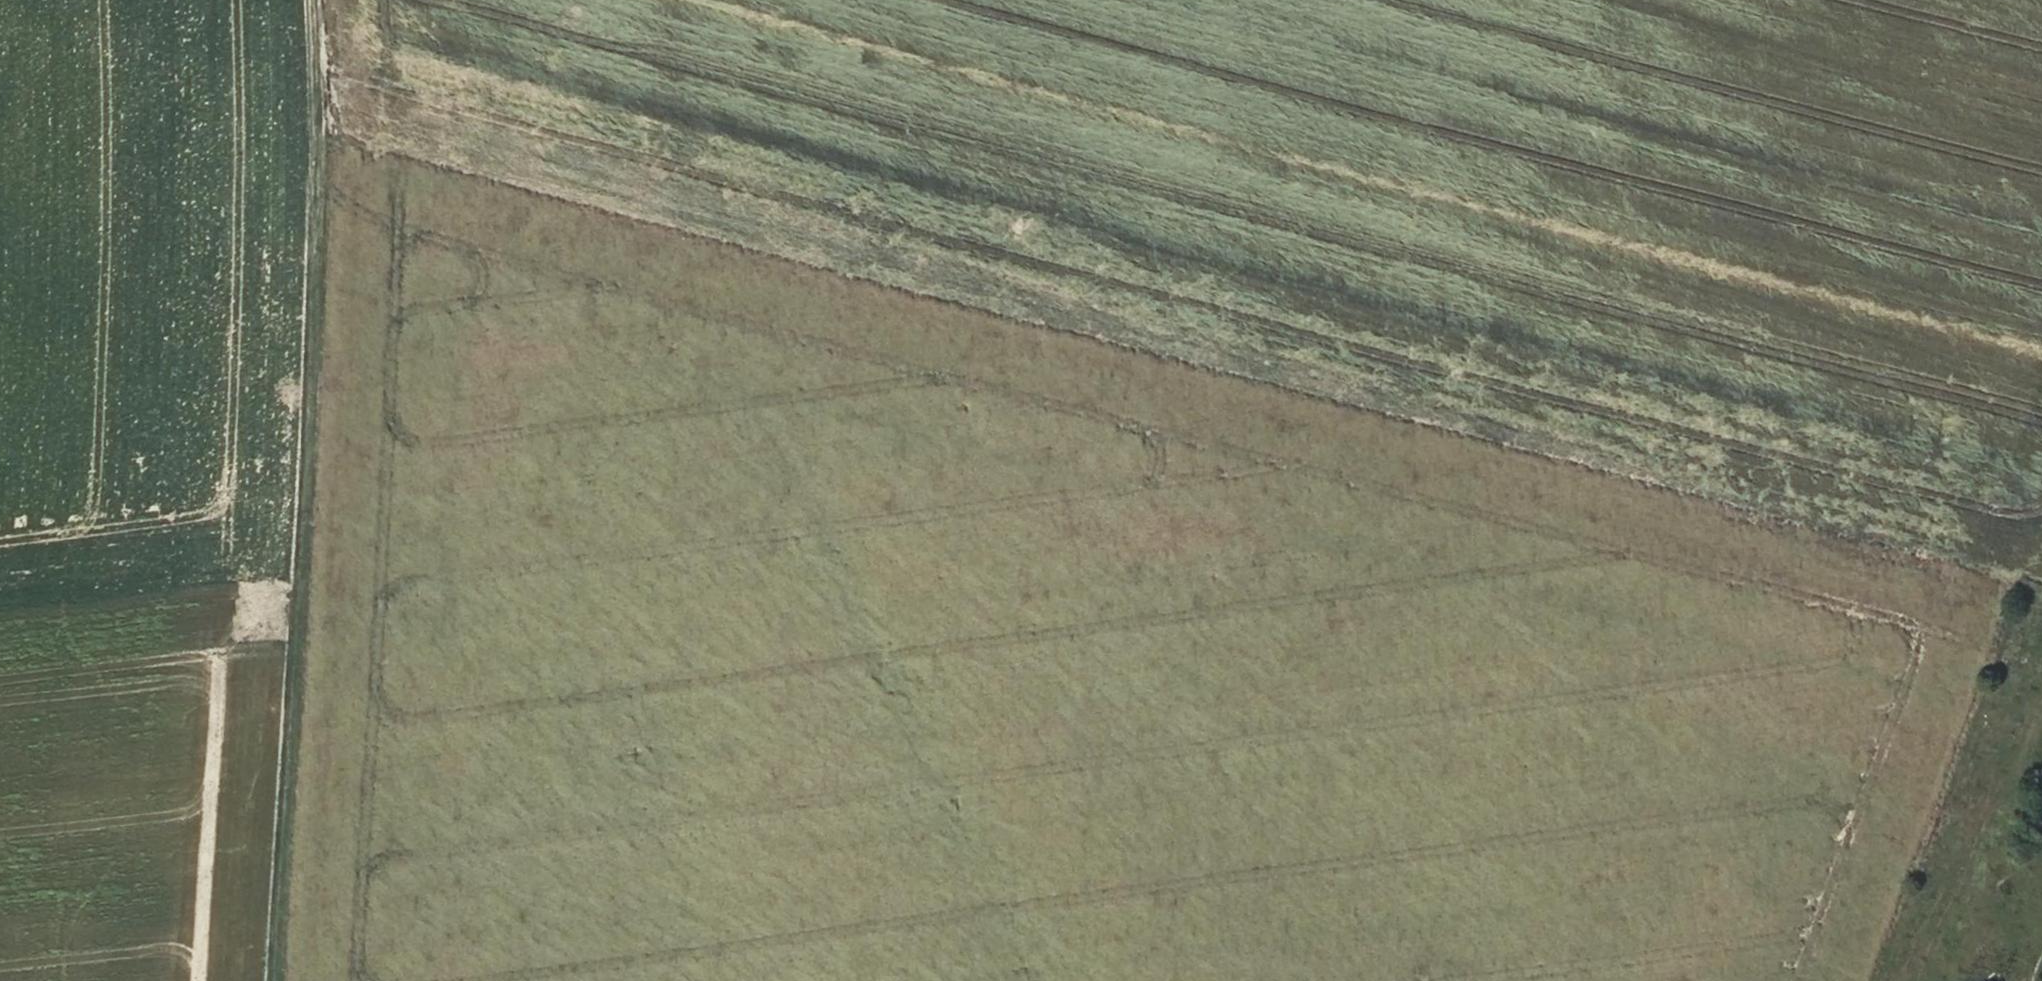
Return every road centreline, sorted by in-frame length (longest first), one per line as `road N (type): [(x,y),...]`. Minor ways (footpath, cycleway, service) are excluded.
road 1 (track): [(266,980),(304,72),(300,0)]

